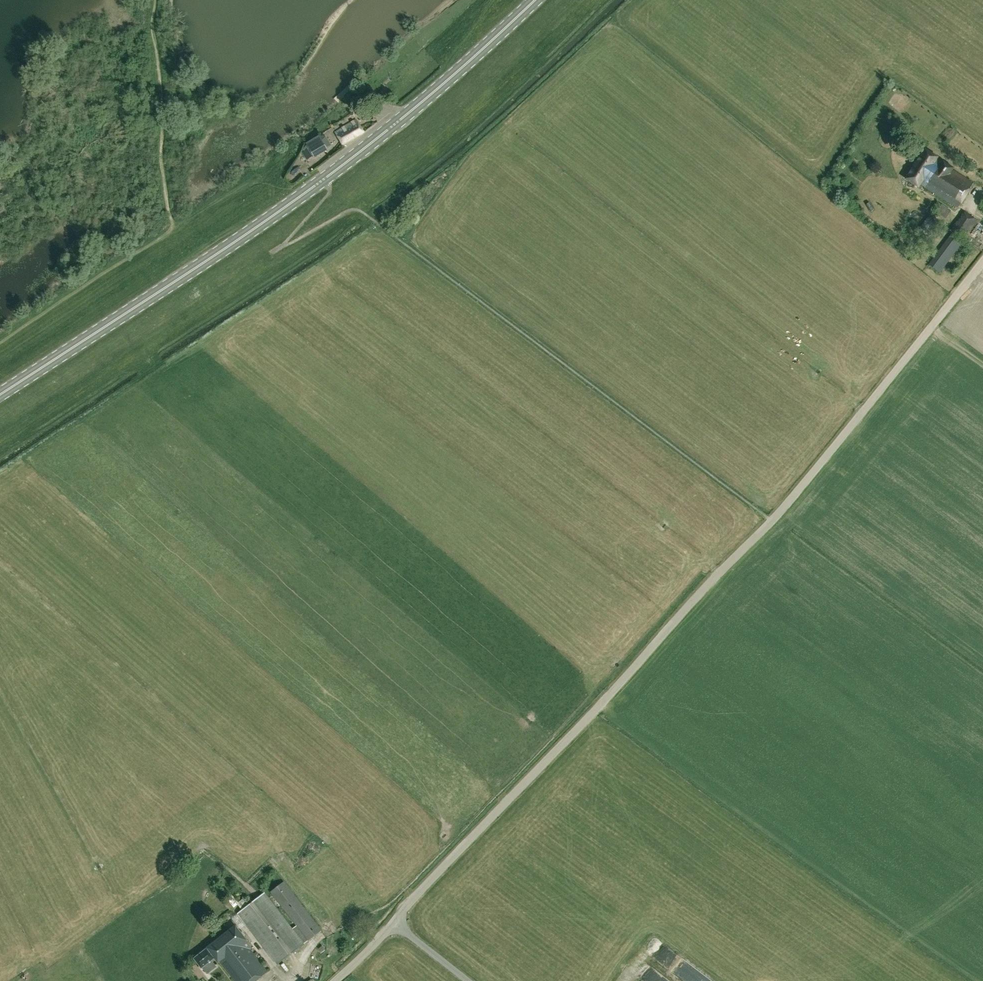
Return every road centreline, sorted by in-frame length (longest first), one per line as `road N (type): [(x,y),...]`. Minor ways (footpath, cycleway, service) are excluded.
road 1 (unclassified): [(338,980),(772,521),(982,260)]
road 2 (primary): [(0,397),(325,179),(535,0)]

